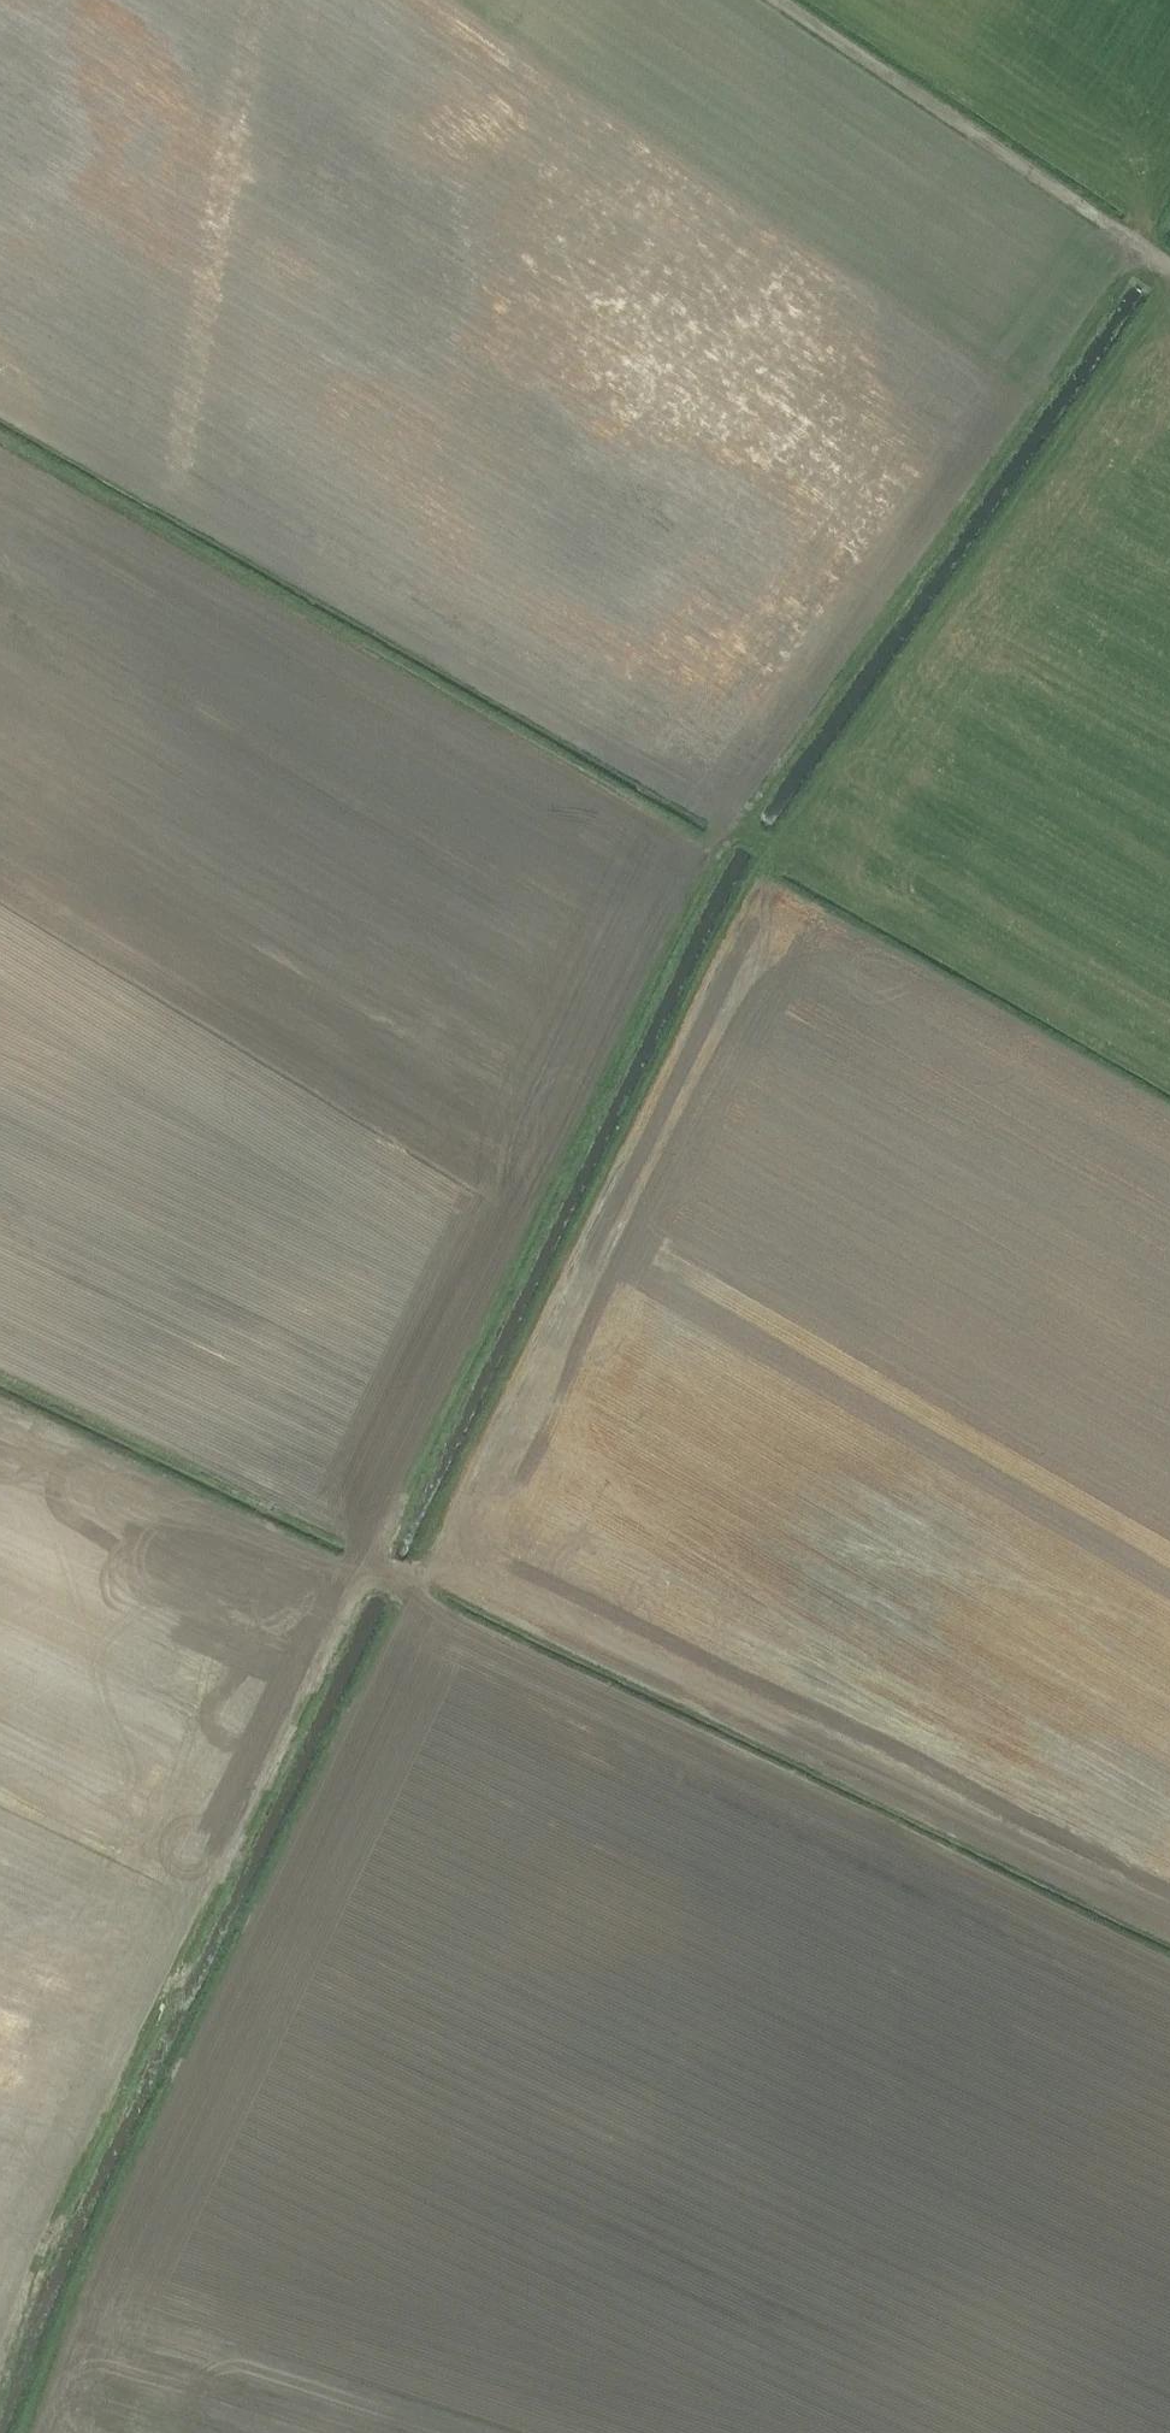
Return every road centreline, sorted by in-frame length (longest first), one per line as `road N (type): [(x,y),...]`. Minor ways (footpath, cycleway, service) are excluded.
road 1 (track): [(1169,267),(776,0)]

